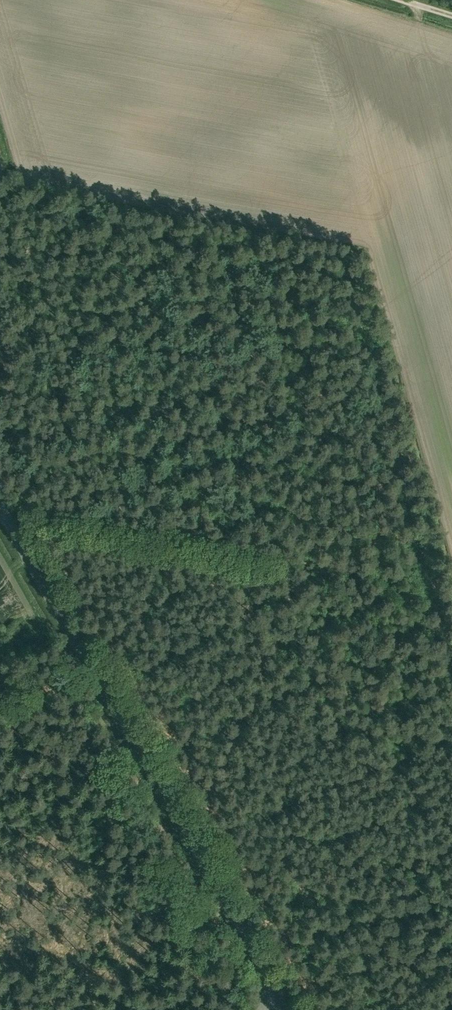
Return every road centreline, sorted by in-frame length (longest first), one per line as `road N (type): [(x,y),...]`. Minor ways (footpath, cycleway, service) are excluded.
road 1 (unclassified): [(0,509),(281,1004)]

